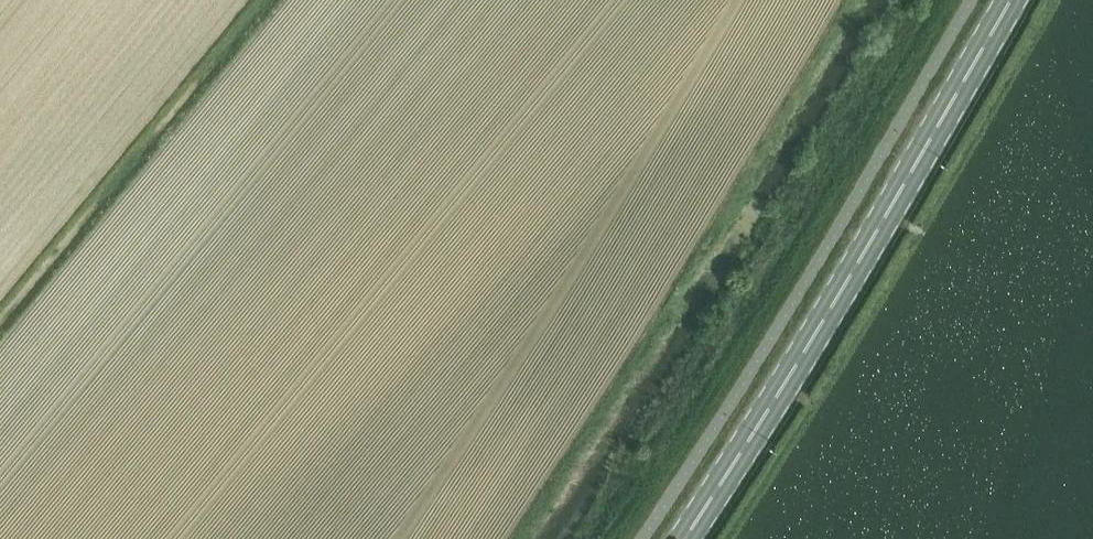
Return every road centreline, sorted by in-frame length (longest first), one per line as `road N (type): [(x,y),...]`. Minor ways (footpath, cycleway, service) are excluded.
road 1 (primary): [(686,538),(925,159),(1014,0)]

